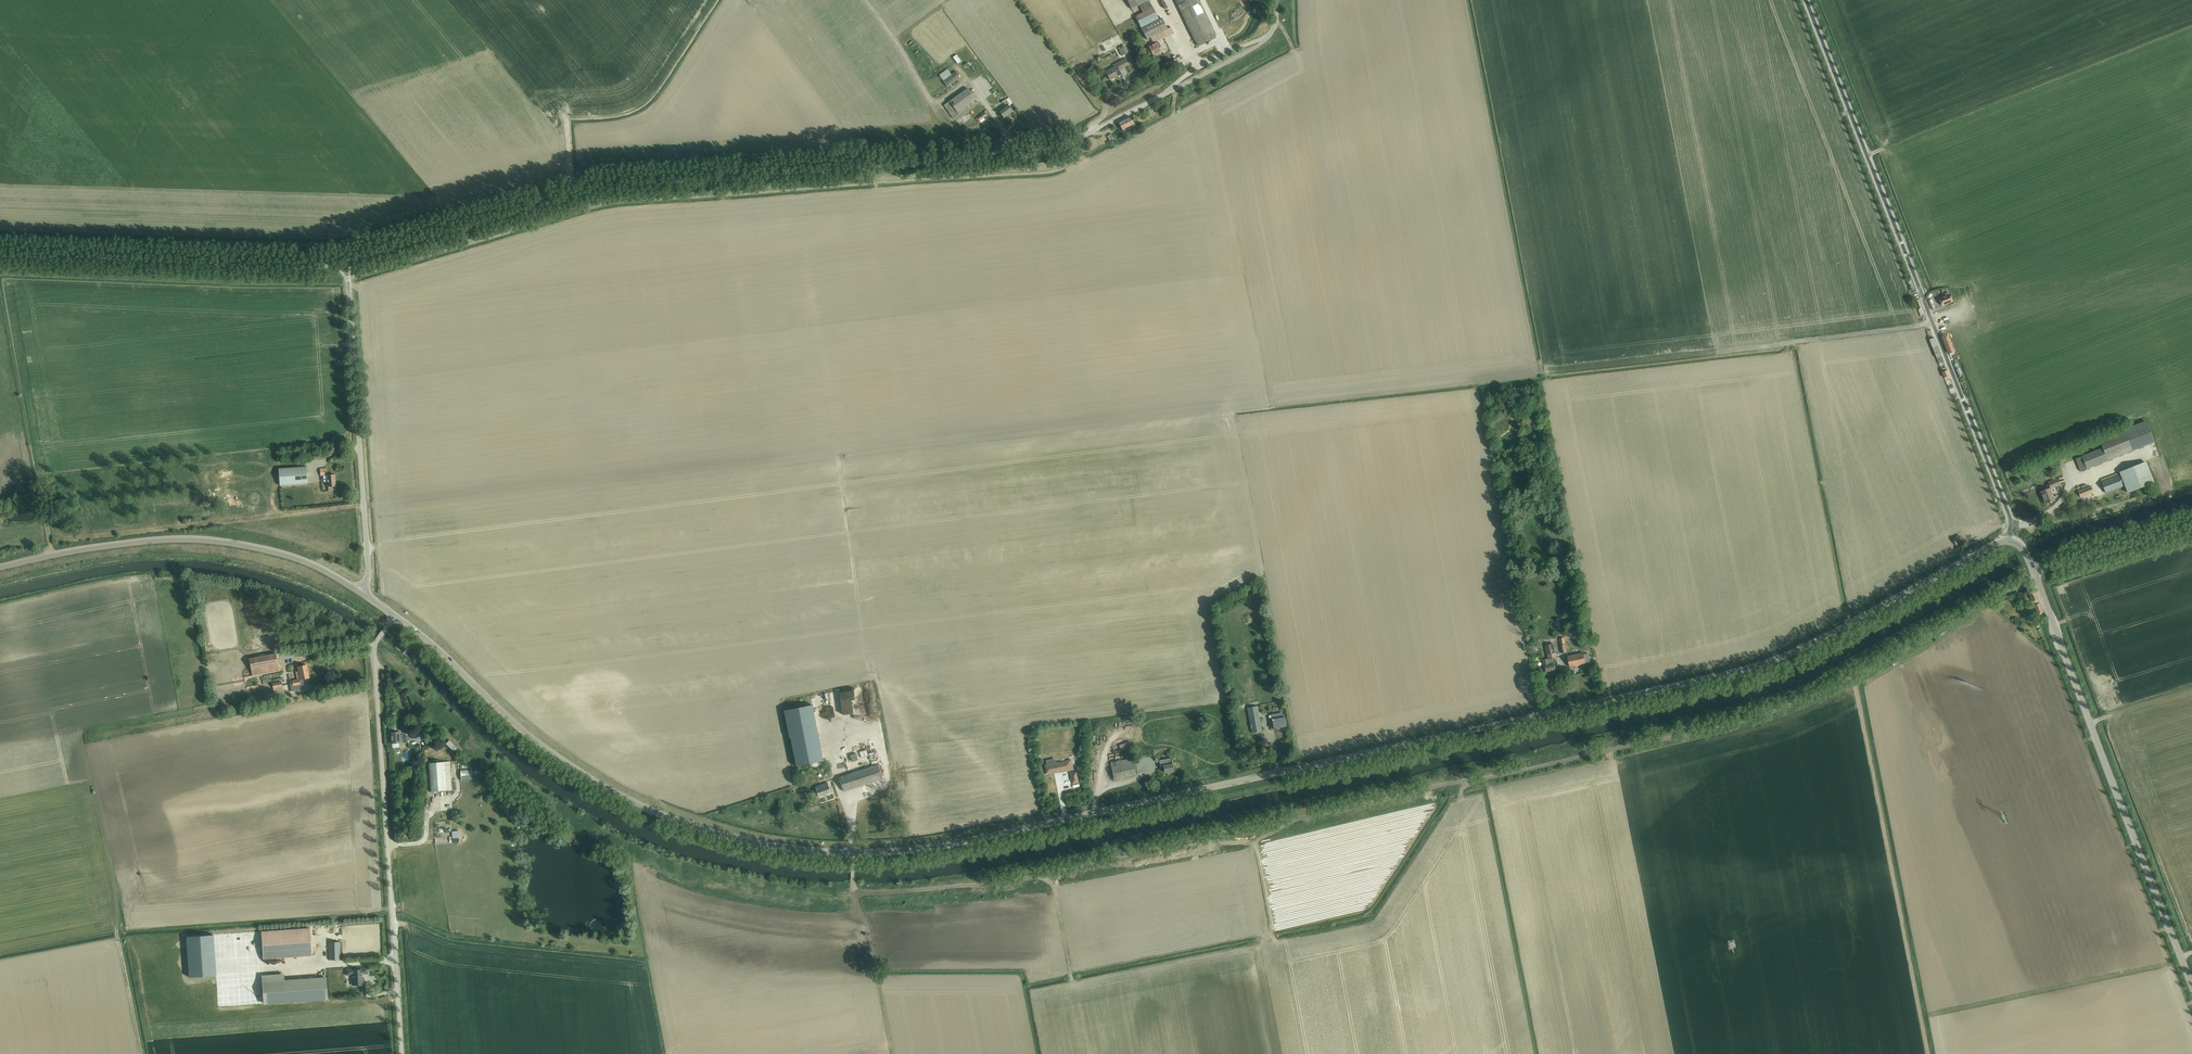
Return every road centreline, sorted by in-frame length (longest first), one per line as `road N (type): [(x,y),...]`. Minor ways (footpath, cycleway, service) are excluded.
road 1 (track): [(892,1053),(856,891),(1064,869),(1783,708),(1867,671),(2035,575)]
road 2 (tertiary): [(852,851),(1060,821),(1763,664),(2010,540)]
road 3 (unclassified): [(346,264),(601,189),(1052,153),(1260,45),(1275,25),(1276,0)]
road 4 (track): [(0,245),(332,255),(346,264),(344,252),(577,181),(859,158),(871,168)]
road 5 (tertiary): [(2010,540),(2011,518),(1804,0)]
road 6 (tertiary): [(395,615),(538,743),(609,789),(738,841),(852,851)]
road 7 (unclassified): [(402,1053),(374,655),(395,615)]
road 8 (tertiary): [(2191,977),(2035,575)]
road 9 (tertiary): [(0,567),(90,548),(200,539),(300,560),(360,592)]
road 10 (unclassified): [(346,264),(0,258)]
road 11 (unclassified): [(360,592),(368,575),(346,264)]
road 12 (track): [(1303,768),(1265,578)]
road 13 (unclassified): [(2035,575),(2191,528)]
road 14 (track): [(1933,324),(1787,343)]

